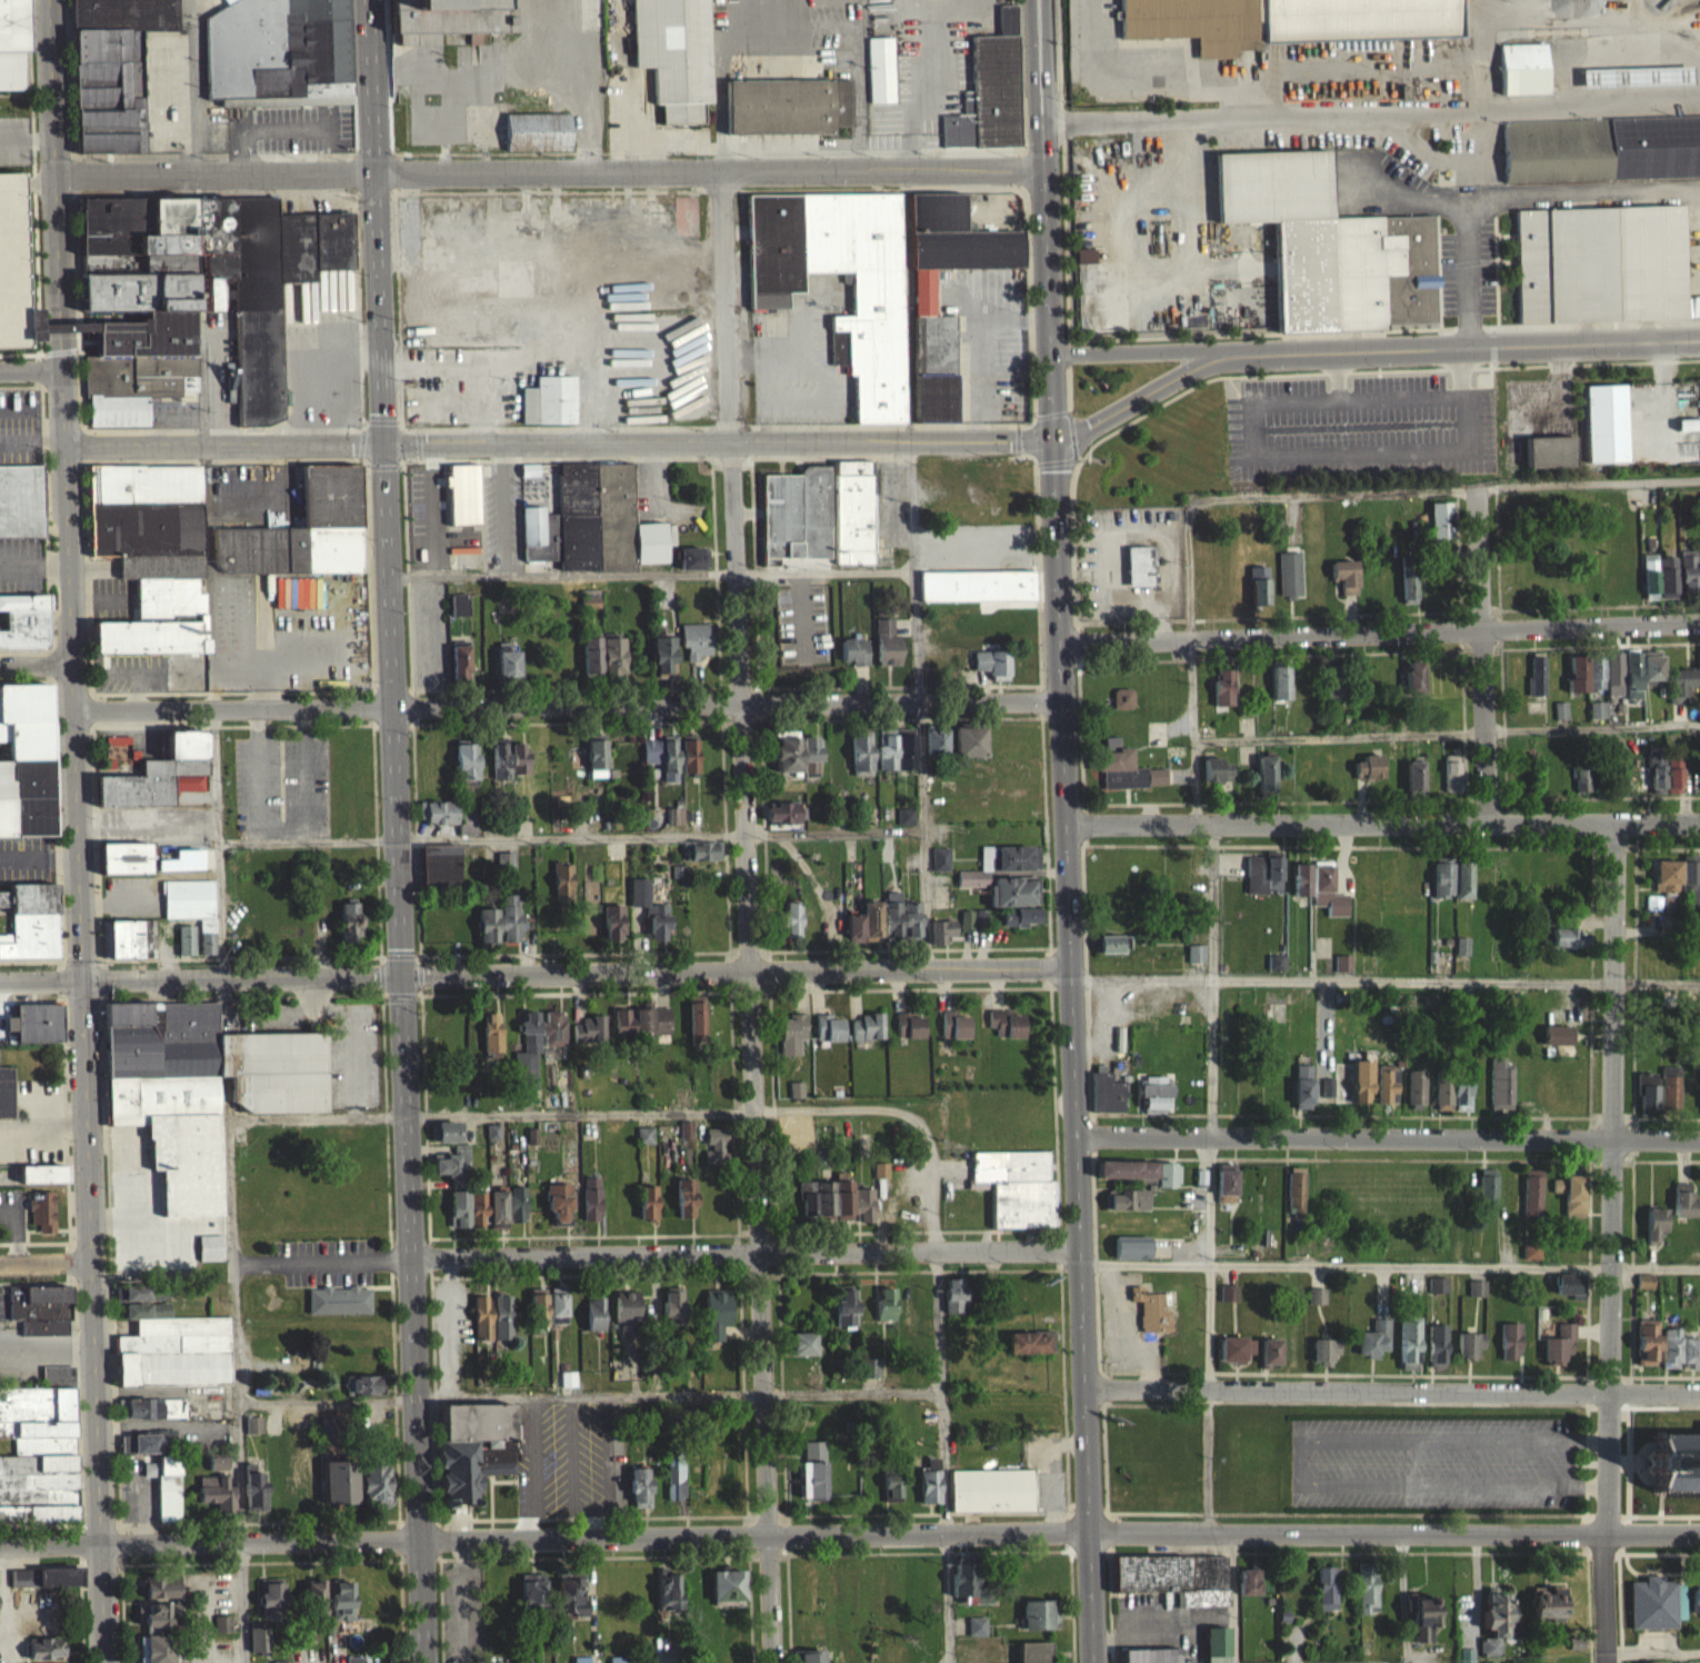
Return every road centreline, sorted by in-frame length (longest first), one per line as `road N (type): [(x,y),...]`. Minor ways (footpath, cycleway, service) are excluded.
road 1 (residential): [(98,1542),(1699,1533)]
road 2 (residential): [(730,173),(771,1662)]
road 3 (primary): [(1093,1662),(1059,359)]
road 4 (primary): [(394,447),(401,980),(427,1662)]
road 5 (tertiary): [(76,666),(103,1662)]
road 6 (residential): [(59,178),(1046,171)]
road 7 (residential): [(77,707),(1064,710)]
road 8 (residential): [(86,985),(1072,973)]
road 9 (residential): [(394,447),(1061,448),(1237,347)]
road 10 (residential): [(1618,827),(1607,1662)]
road 11 (residential): [(412,1259),(1084,1249)]
road 12 (tertiary): [(50,0),(76,666)]
road 13 (residential): [(1059,359),(1237,347),(1472,353),(1699,344)]
road 14 (residential): [(1061,641),(1699,625)]
road 15 (residential): [(1068,828),(1699,824)]
road 16 (residential): [(1469,207),(1484,825)]
road 17 (residential): [(1081,1141),(1699,1141)]
road 18 (residential): [(1088,1386),(1699,1392)]
road 19 (primary): [(377,0),(394,447)]
road 20 (residential): [(67,445),(394,447)]
road 21 (primary): [(1059,359),(1043,123)]
road 22 (primary): [(1043,123),(1032,102),(1028,0)]
road 23 (primary): [(1043,123),(1045,0)]

